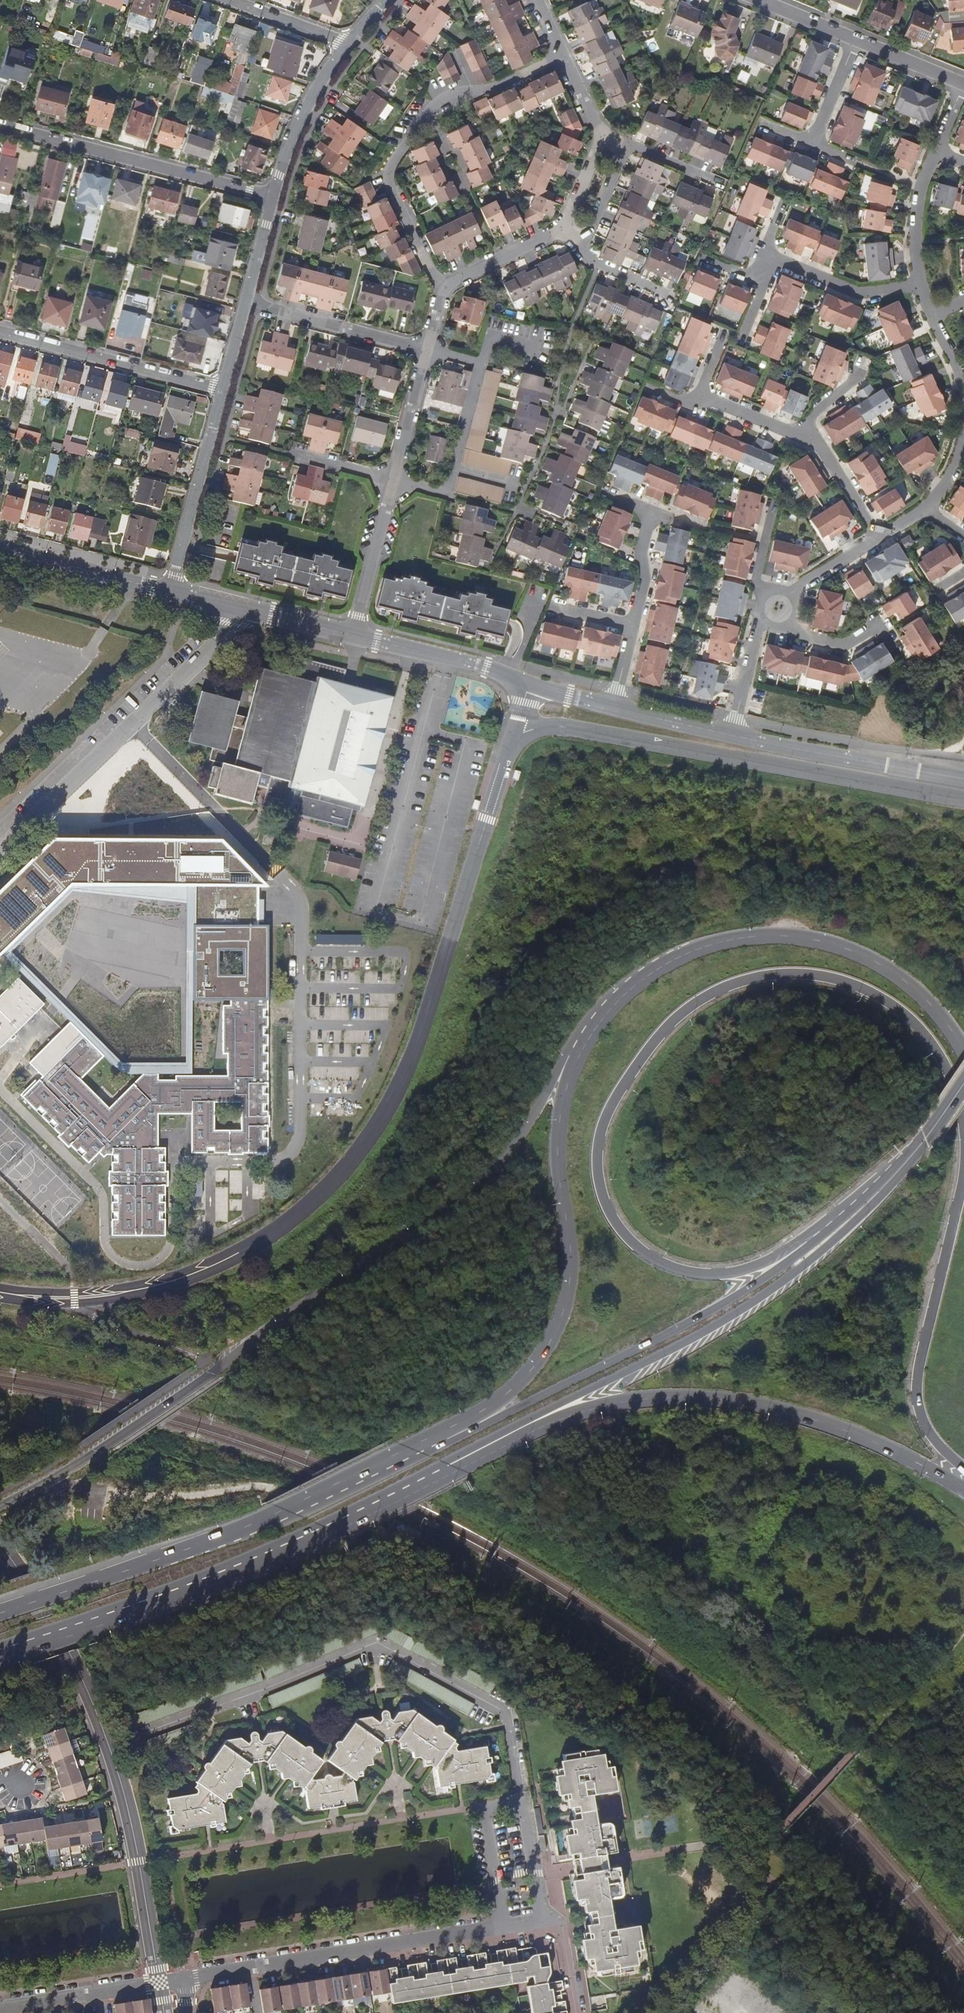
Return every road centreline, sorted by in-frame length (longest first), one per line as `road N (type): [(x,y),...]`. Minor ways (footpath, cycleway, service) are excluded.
road 1 (primary): [(848,1214),(779,1255),(728,1274),(681,1271),(624,1235),(603,1195),(603,1131),(627,1081),(686,1012),(722,991),(775,976),(854,986),(904,1014),(925,1037),(954,1083),(963,1127)]
road 2 (unclassified): [(579,1057),(559,1072),(509,1151),(464,1195),(98,1451),(0,1506)]
road 3 (primary): [(448,1467),(594,1409),(706,1399),(832,1428),(963,1492)]
road 4 (primary): [(0,1653),(256,1562),(448,1467)]
road 5 (primary): [(448,1467),(468,1450),(686,1342),(779,1286),(855,1223)]
road 6 (primary): [(442,1437),(283,1511),(0,1613)]
road 7 (primary): [(963,1052),(907,982),(843,947),(795,936),(734,942),(679,959),(623,999),(579,1057)]
road 8 (primary): [(848,1214),(773,1273),(678,1329),(442,1437)]
road 9 (primary): [(579,1057),(563,1108),(568,1289),(555,1328),(508,1392),(442,1437)]
road 10 (residential): [(392,481),(515,513),(567,390),(569,331),(592,267)]
road 11 (residential): [(0,845),(238,610)]
road 12 (primary): [(963,1176),(918,1387),(924,1424),(963,1469)]
road 13 (residential): [(543,1920),(525,1801),(483,1808),(501,1926)]
road 14 (residential): [(272,197),(0,126)]
road 15 (residential): [(351,637),(612,708)]
road 16 (residential): [(651,2012),(781,1875),(758,1853),(786,1820)]
road 17 (residential): [(501,1926),(250,1967)]
road 18 (residential): [(735,737),(963,781)]
road 19 (residential): [(0,331),(222,388)]
road 20 (residential): [(172,594),(222,388)]
road 21 (residential): [(429,112),(389,168),(443,289)]
road 22 (residential): [(429,349),(246,302)]
road 23 (residential): [(0,549),(172,594)]
road 24 (residential): [(272,197),(299,118),(349,44)]
road 25 (residential): [(778,610),(798,635),(842,645),(877,623),(905,666)]
road 26 (residential): [(920,287),(859,295),(765,254)]
road 27 (residential): [(429,112),(499,258)]
road 28 (residential): [(351,637),(392,481)]
road 29 (primary): [(869,1201),(963,1081)]
road 30 (residential): [(561,58),(486,90),(450,95),(429,112)]
road 31 (residential): [(933,147),(913,216),(920,287)]
road 32 (residential): [(392,481),(429,349)]
road 33 (residential): [(778,610),(760,629),(735,737)]
road 34 (residential): [(797,433),(816,440),(877,539)]
road 35 (residential): [(229,0),(349,44)]
road 36 (residential): [(612,708),(735,737)]
road 37 (residential): [(877,539),(778,610)]

